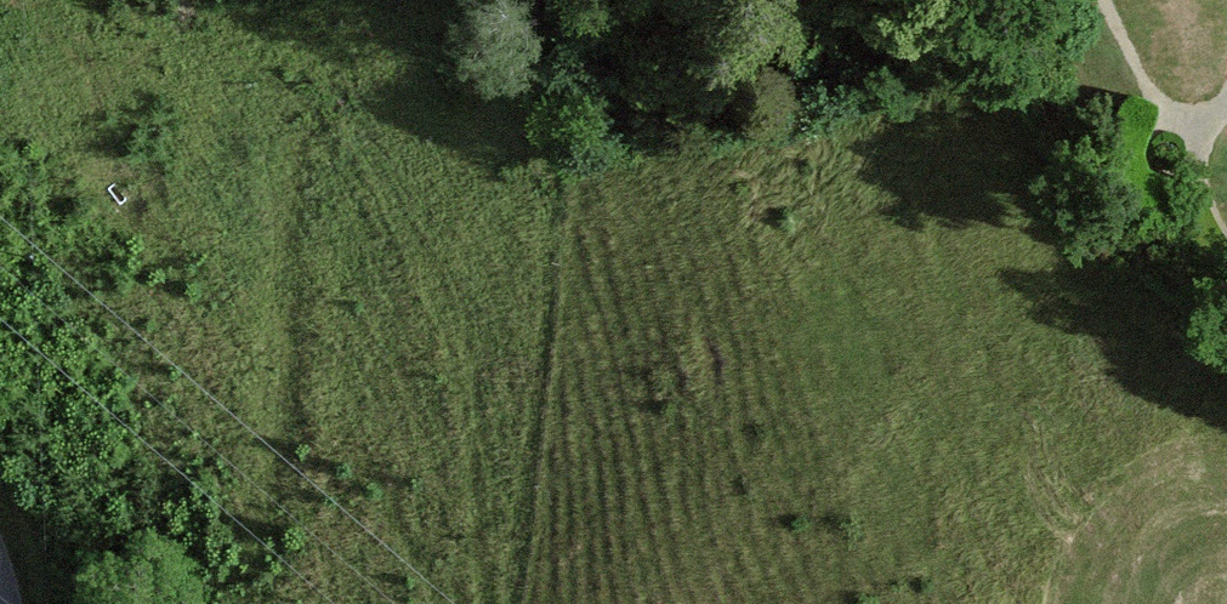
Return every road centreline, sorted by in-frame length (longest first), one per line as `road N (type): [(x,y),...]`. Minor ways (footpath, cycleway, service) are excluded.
road 1 (motorway): [(1226,287),(269,77),(0,8)]
road 2 (motorway): [(0,341),(830,603)]

